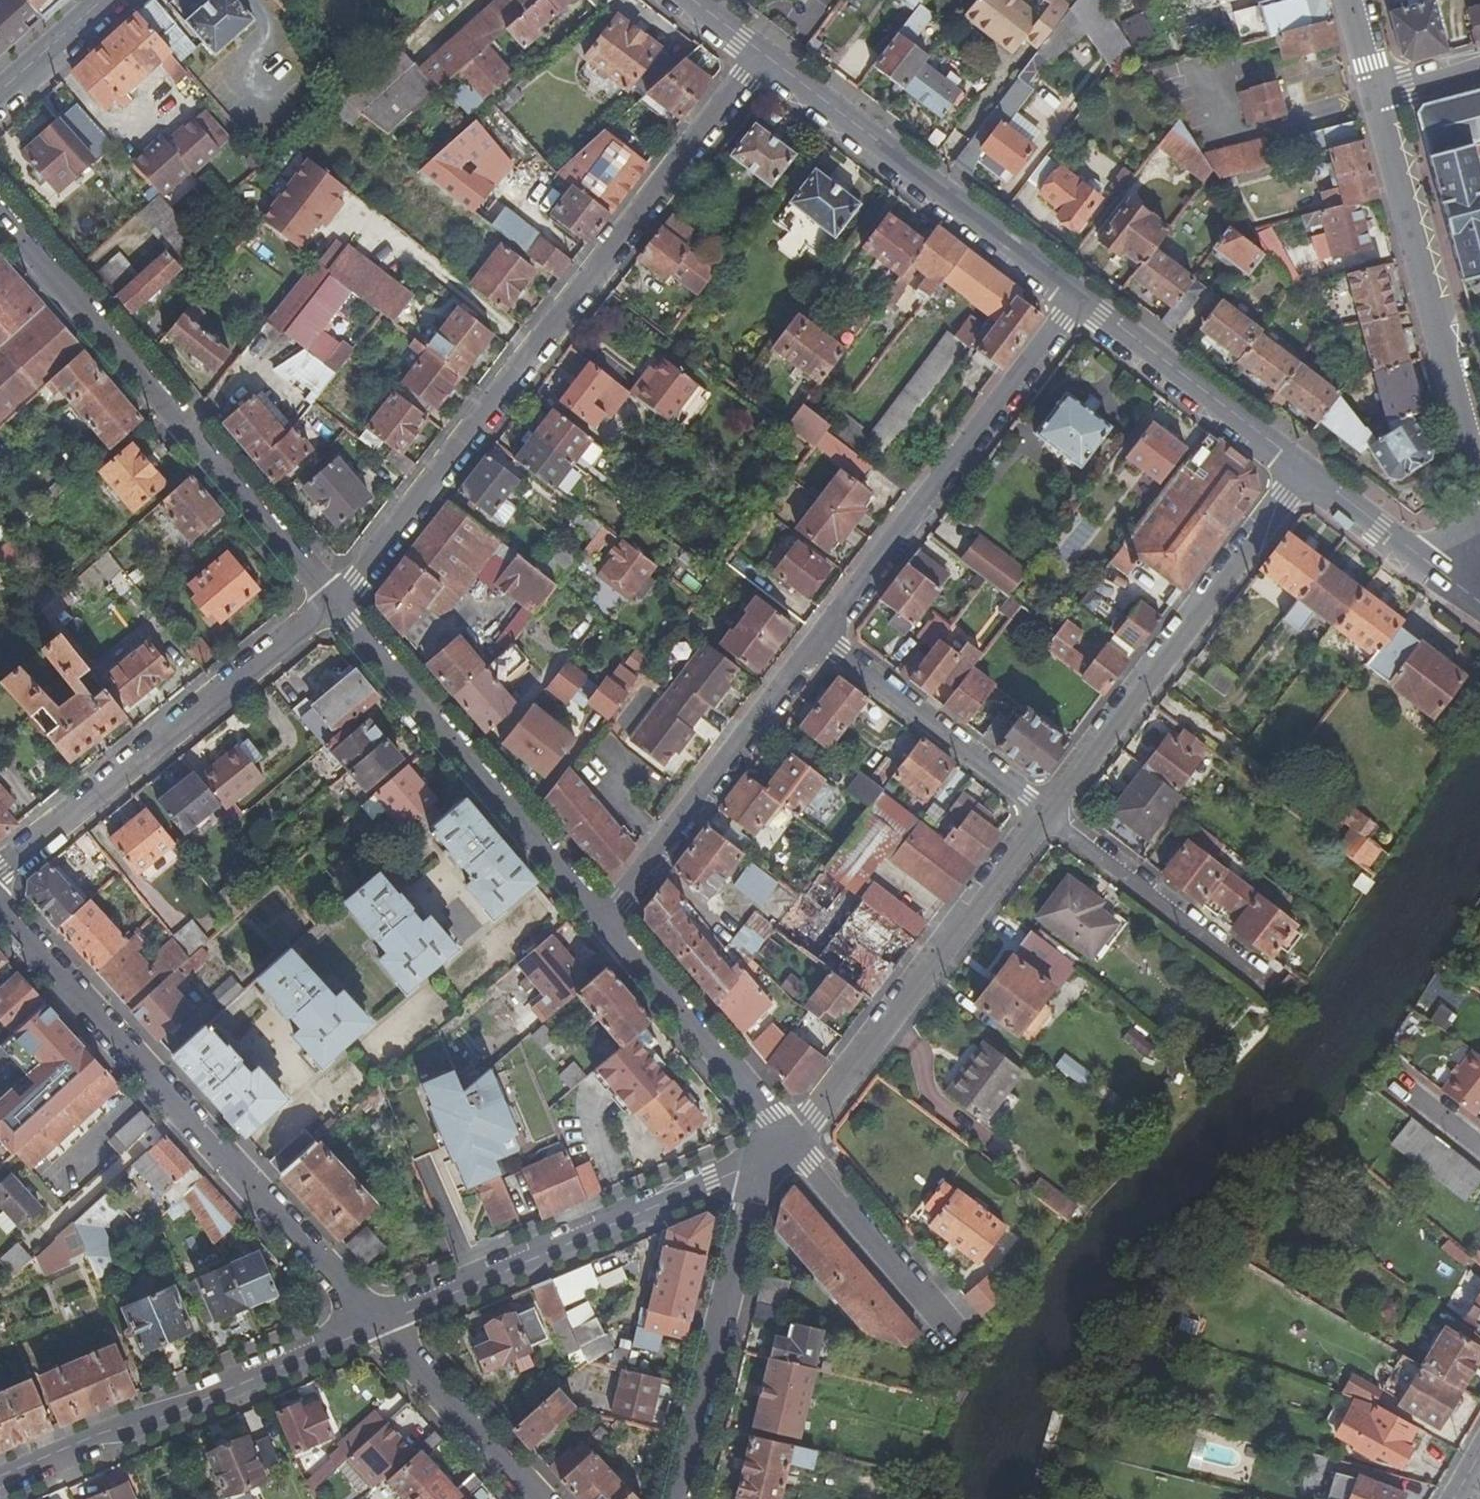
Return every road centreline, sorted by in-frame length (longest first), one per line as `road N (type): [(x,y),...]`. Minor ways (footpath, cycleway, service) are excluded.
road 1 (residential): [(760,57),(336,601)]
road 2 (residential): [(0,911),(378,1320)]
road 3 (residential): [(0,216),(336,601)]
road 4 (residential): [(378,1320),(738,1171),(790,1137)]
road 5 (residential): [(336,601),(0,874)]
road 6 (residential): [(1050,811),(1306,473)]
road 7 (residential): [(824,632),(1078,298)]
road 8 (residential): [(790,1137),(1050,811)]
road 9 (residential): [(0,1485),(378,1320)]
road 10 (residential): [(336,601),(602,915)]
road 11 (residential): [(1479,484),(1378,91)]
road 12 (tertiary): [(760,57),(1078,298)]
road 13 (residential): [(679,1498),(745,1213),(790,1137)]
road 14 (residential): [(602,915),(623,900),(824,632)]
road 15 (residential): [(602,915),(790,1137)]
road 16 (residential): [(824,632),(1050,811)]
road 17 (tertiary): [(1078,298),(1306,473)]
road 18 (residential): [(1050,811),(1271,978)]
road 19 (residential): [(378,1320),(543,1498)]
road 20 (residential): [(790,1137),(947,1313)]
road 21 (tertiary): [(1306,473),(1456,587)]
road 22 (secondary): [(109,0),(0,98)]

